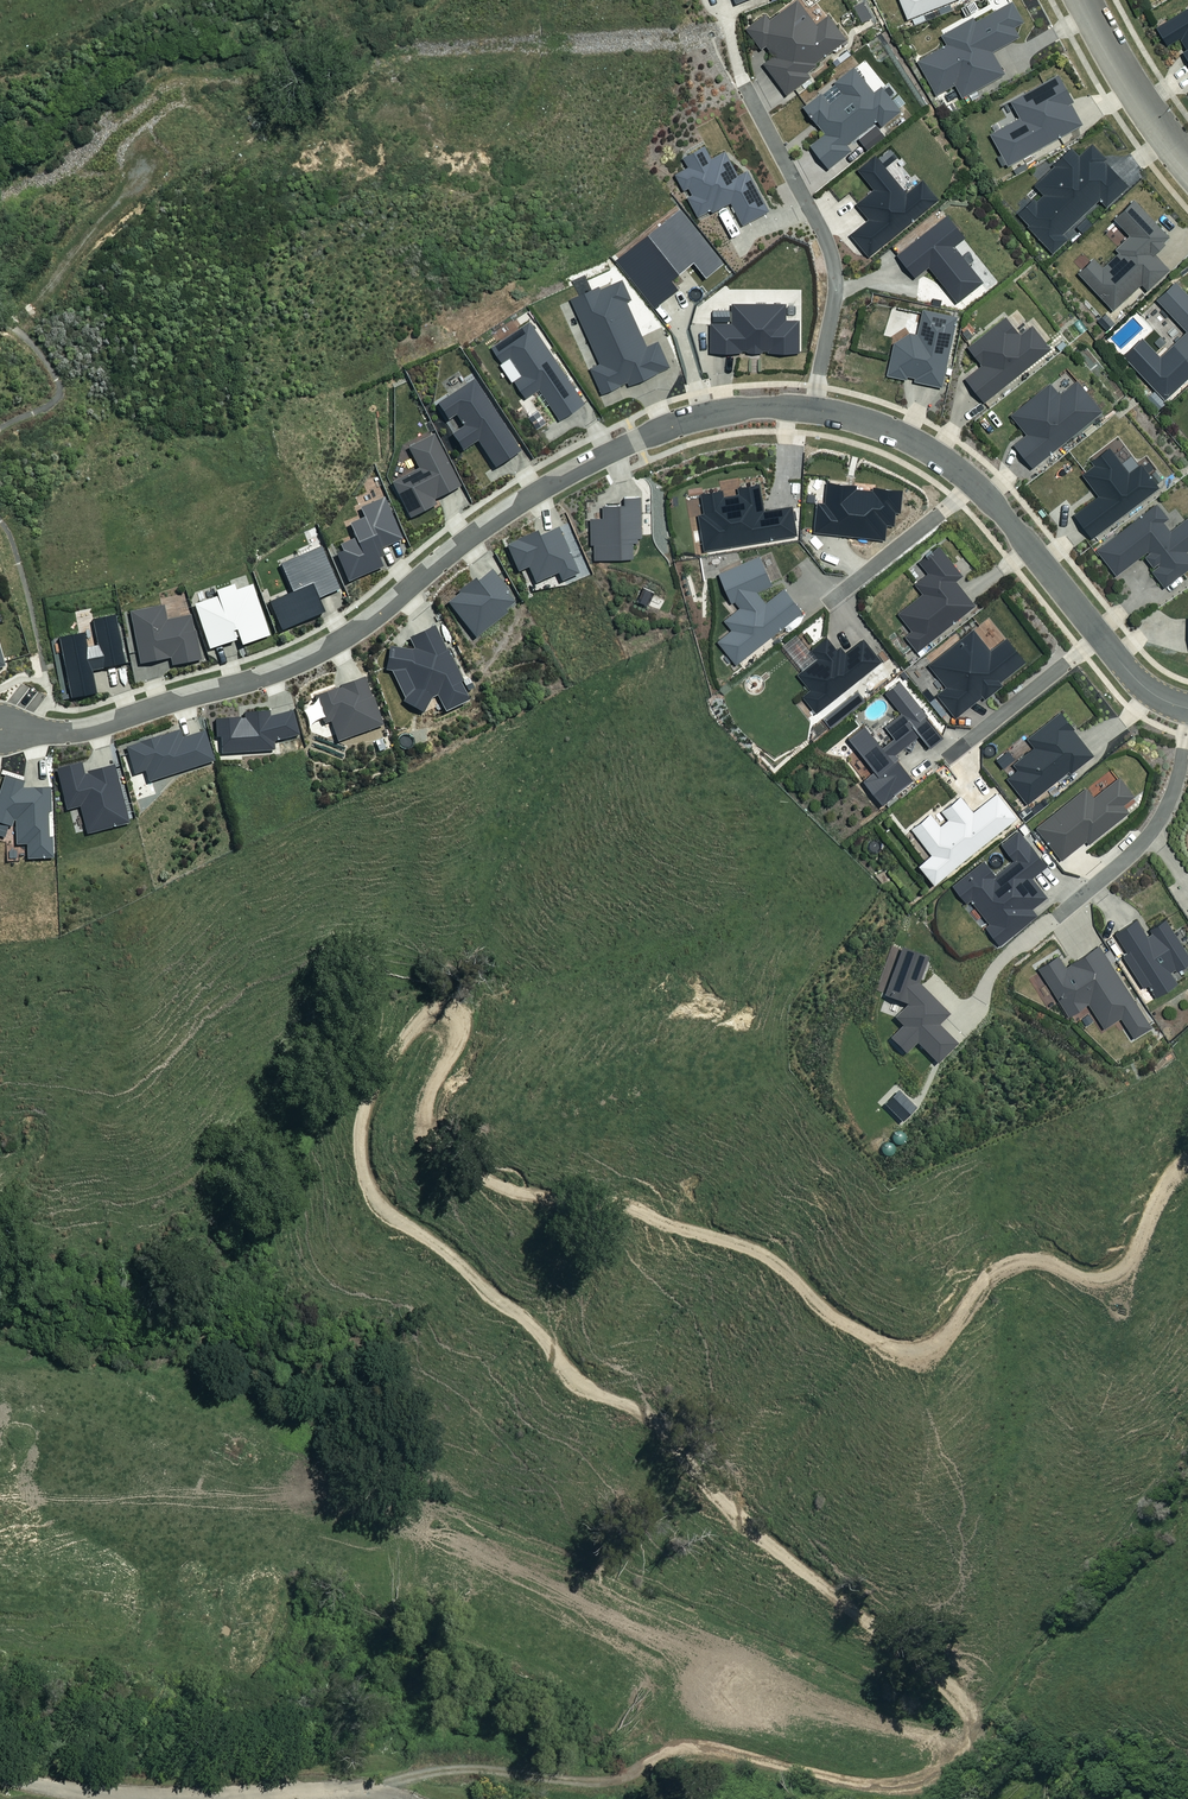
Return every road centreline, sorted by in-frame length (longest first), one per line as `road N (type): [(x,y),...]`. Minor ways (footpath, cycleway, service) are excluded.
road 1 (track): [(186,1798),(385,1788),(434,1770),(583,1781),(671,1750),(708,1751),(855,1790),(903,1792),(969,1752),(975,1717),(960,1680),(769,1545),(707,1488),(652,1419),(577,1380),(538,1328),(375,1201),(360,1163),(360,1123),(374,1078),(429,1015),(452,1017),(455,1036),(427,1108),(429,1127),(469,1170),(539,1193),(637,1208),(757,1252),(894,1353),(920,1356),(940,1344),(987,1269),(1008,1253),(1030,1246),(1090,1278),(1116,1272),(1132,1257),(1161,1184),(1187,1158)]
road 2 (residential): [(1187,709),(1141,684),(1004,516),(946,460),(867,423),(775,406),(685,420),(561,480),(476,534),(368,625),(291,668),(84,731),(0,728)]
road 3 (track): [(1060,913),(953,1024),(926,1040),(906,1038),(902,1026),(911,1005),(950,1005)]
road 4 (track): [(0,323),(18,321),(113,204),(141,182),(143,153)]
road 5 (residential): [(1085,0),(1187,163)]
road 6 (track): [(0,1773),(138,1798)]

